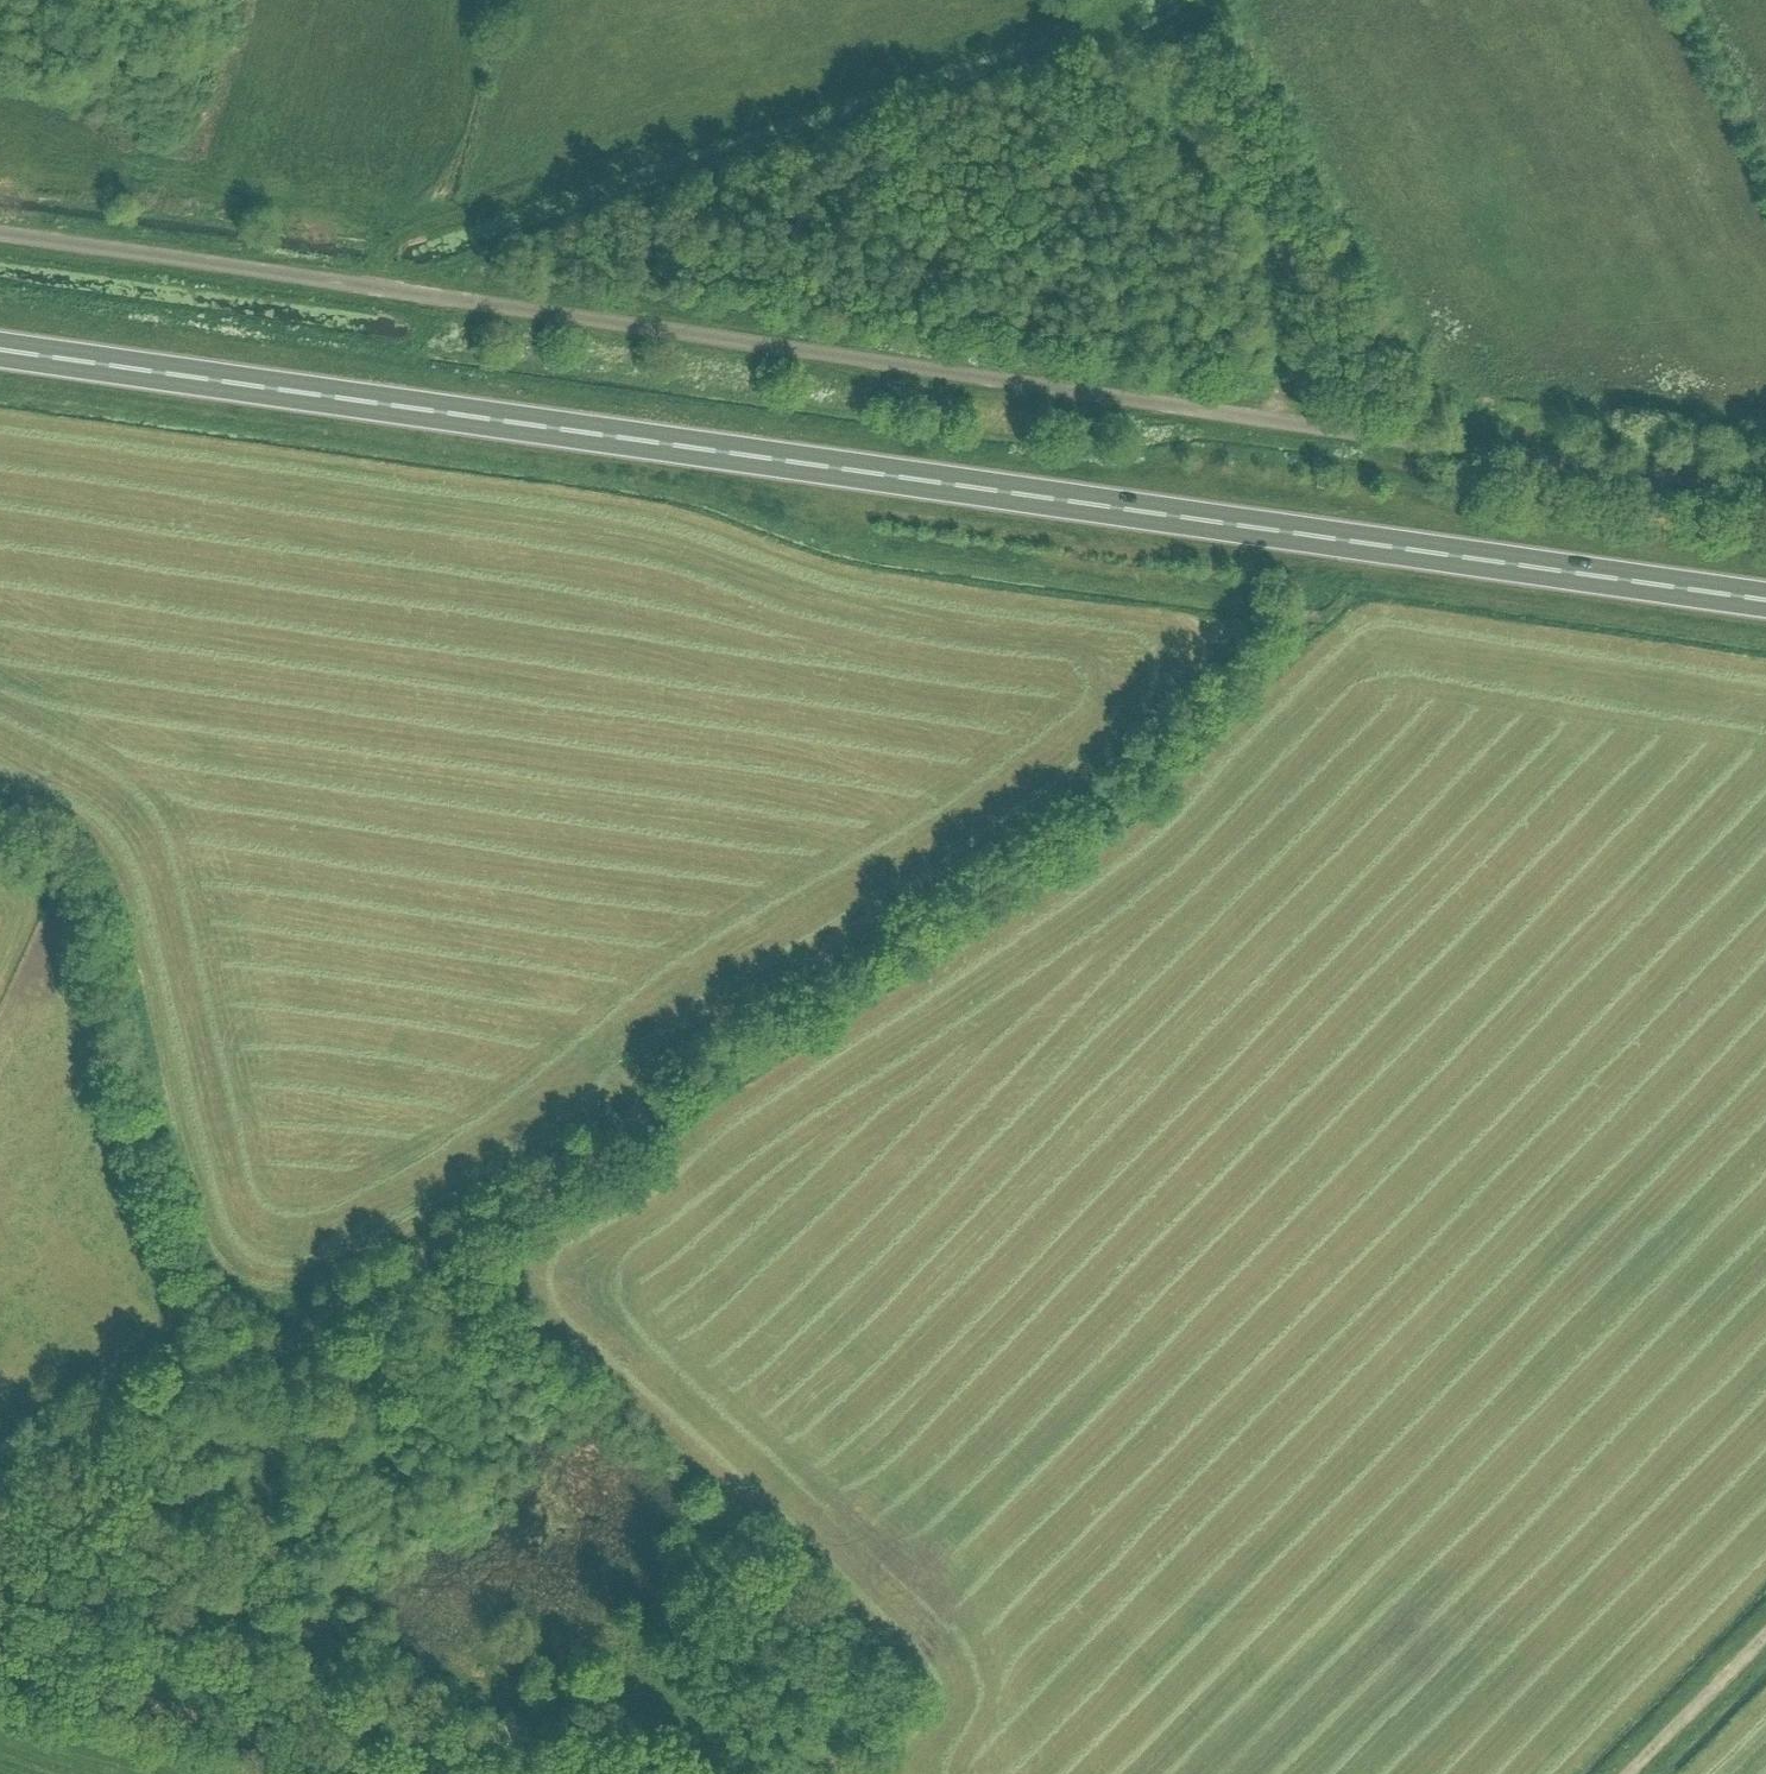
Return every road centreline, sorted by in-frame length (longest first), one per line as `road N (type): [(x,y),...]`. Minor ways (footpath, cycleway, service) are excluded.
road 1 (unclassified): [(1765,489),(0,231)]
road 2 (trunk): [(1765,600),(0,350)]
road 3 (track): [(1096,0),(1253,226),(1268,305),(1237,415)]
road 4 (unclassified): [(403,1773),(91,1687),(0,1648)]
road 5 (unclassified): [(1628,1773),(1765,1635)]

